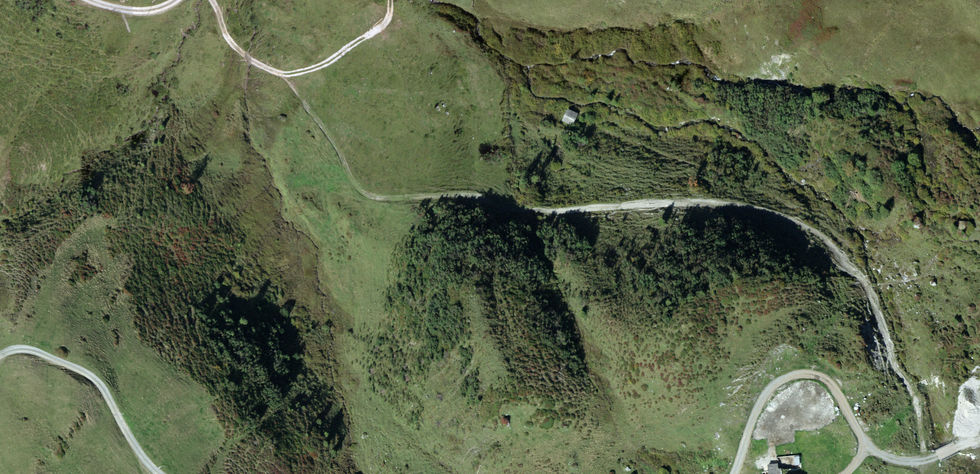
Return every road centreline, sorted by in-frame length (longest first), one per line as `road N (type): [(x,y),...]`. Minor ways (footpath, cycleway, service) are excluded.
road 1 (track): [(928,473),(910,381),(896,367),(871,286),(827,235),(771,209),(515,211),(473,197),(369,197),(286,76),(242,53),(214,0)]
road 2 (track): [(928,462),(894,462),(863,437),(832,380),(801,369),(773,387),(731,473)]
road 3 (track): [(155,473),(104,386),(23,348),(0,358)]
road 4 (track): [(286,76),(332,62),(385,28),(392,0)]

